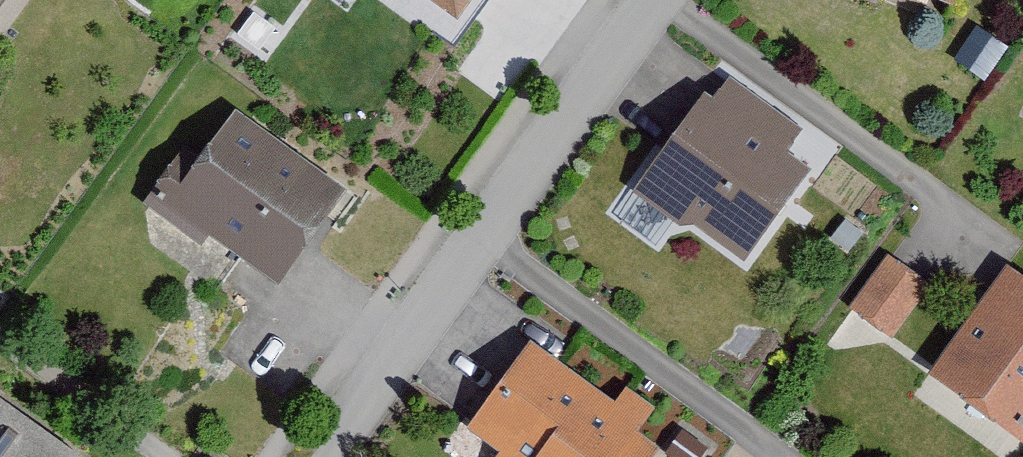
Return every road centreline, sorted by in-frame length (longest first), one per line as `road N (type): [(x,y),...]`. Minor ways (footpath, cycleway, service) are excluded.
road 1 (residential): [(643,0),(301,456)]

